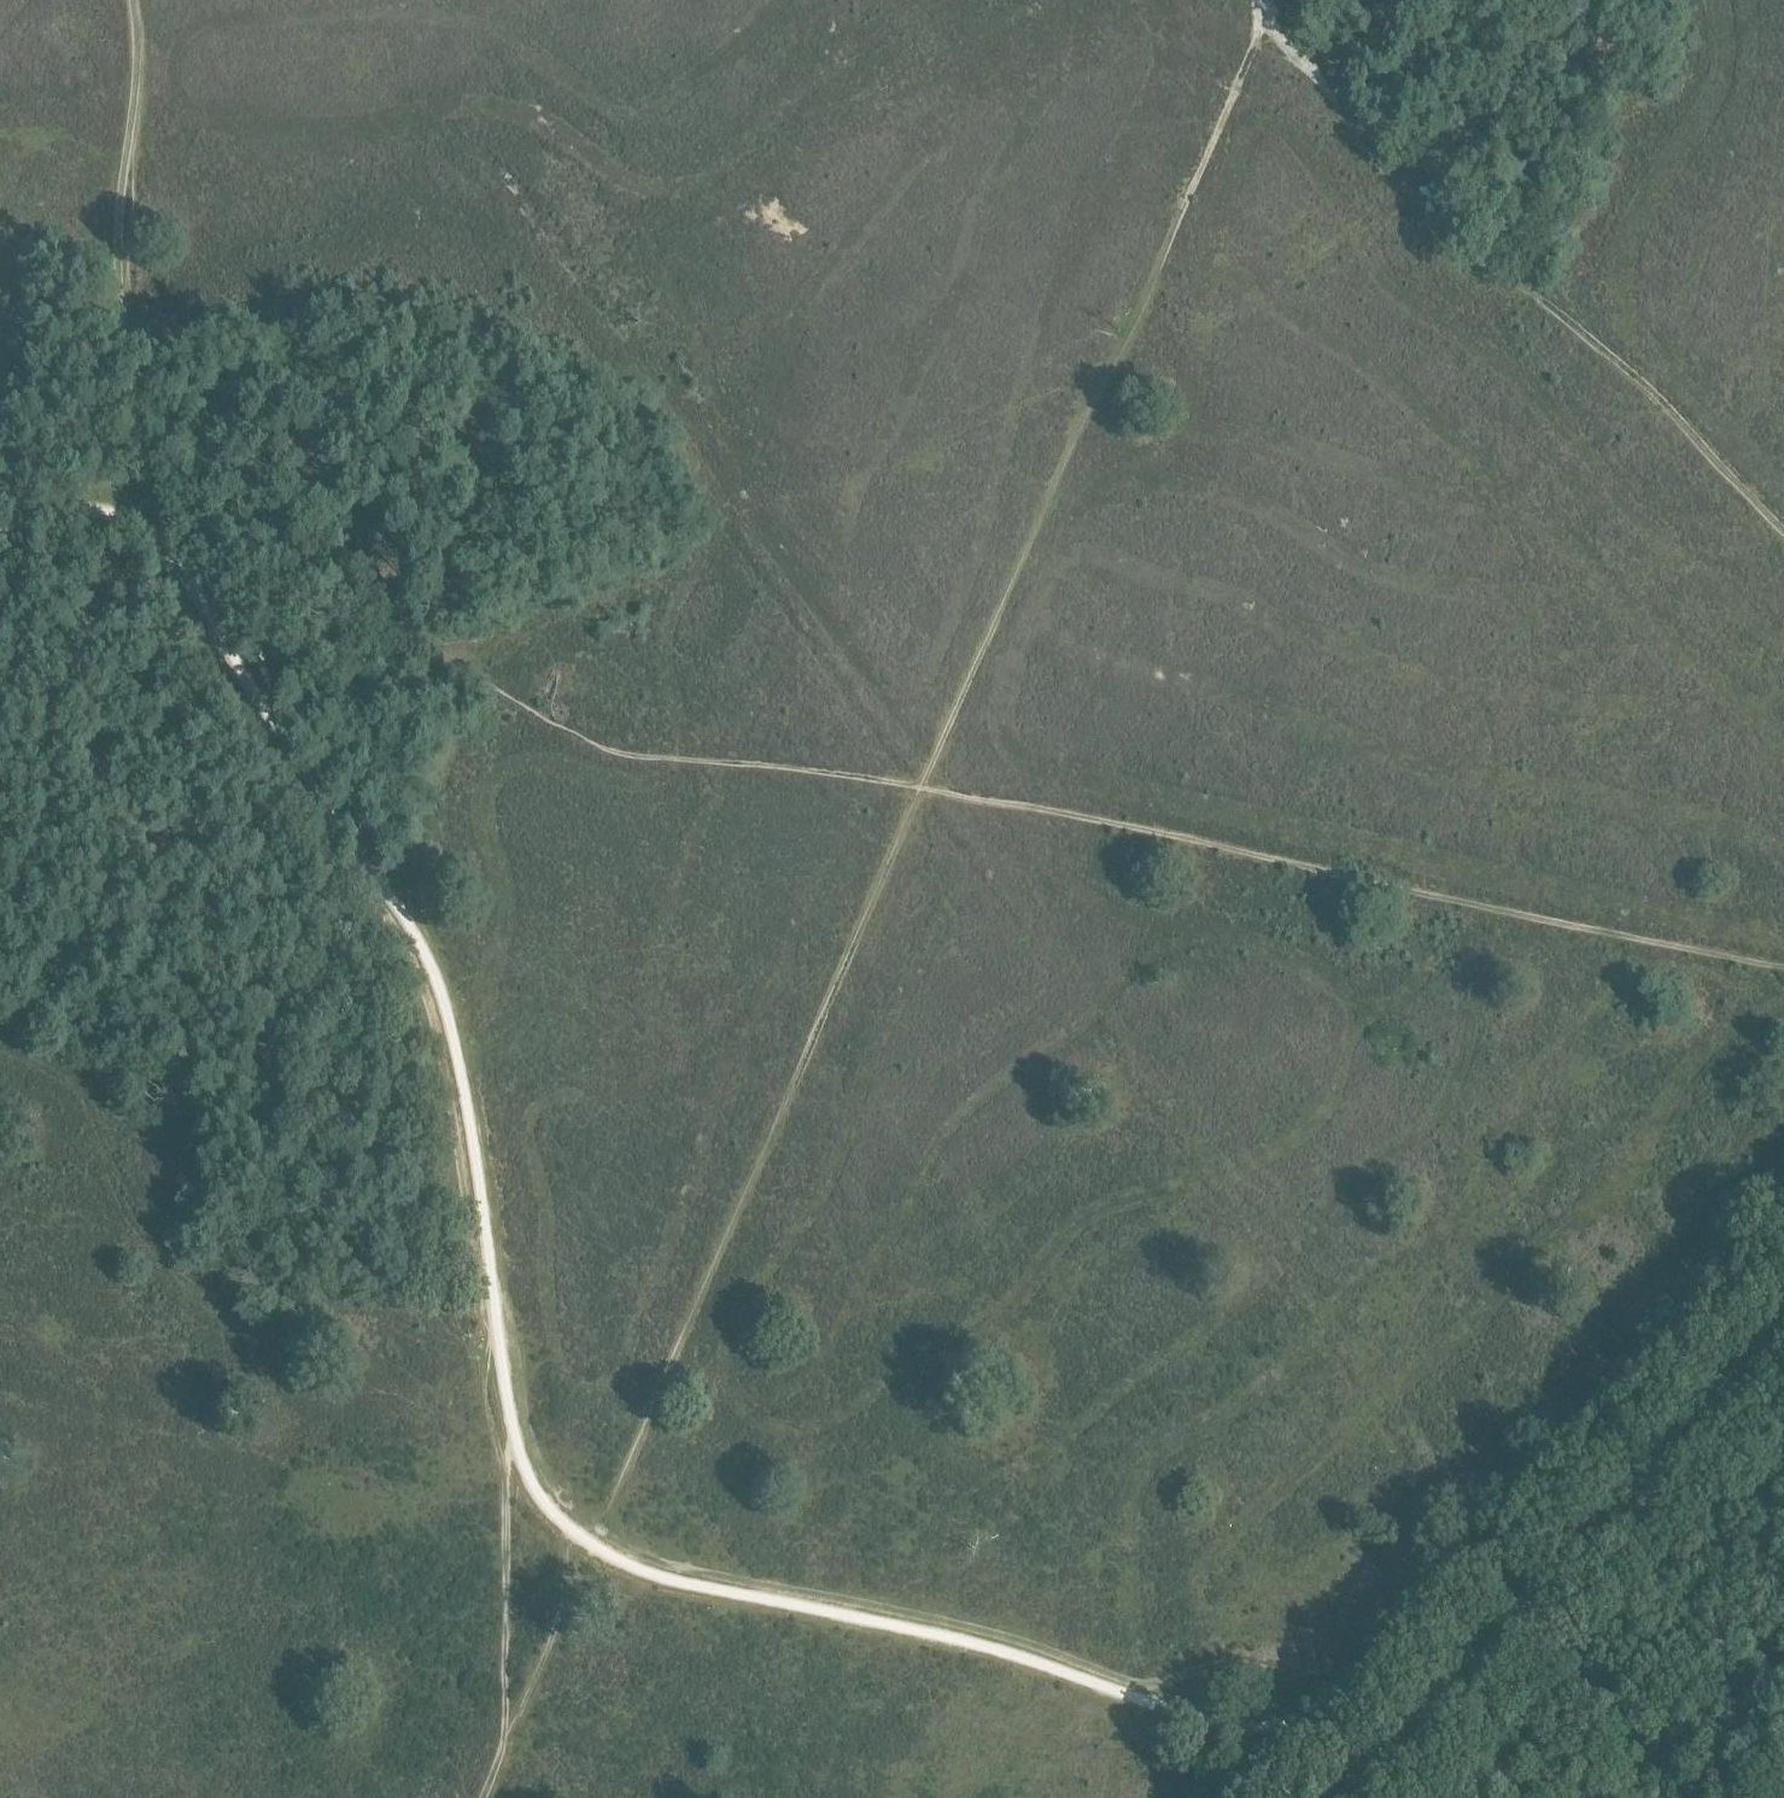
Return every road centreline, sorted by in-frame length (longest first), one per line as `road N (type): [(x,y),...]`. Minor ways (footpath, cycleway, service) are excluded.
road 1 (track): [(1394,1761),(1783,1345)]

